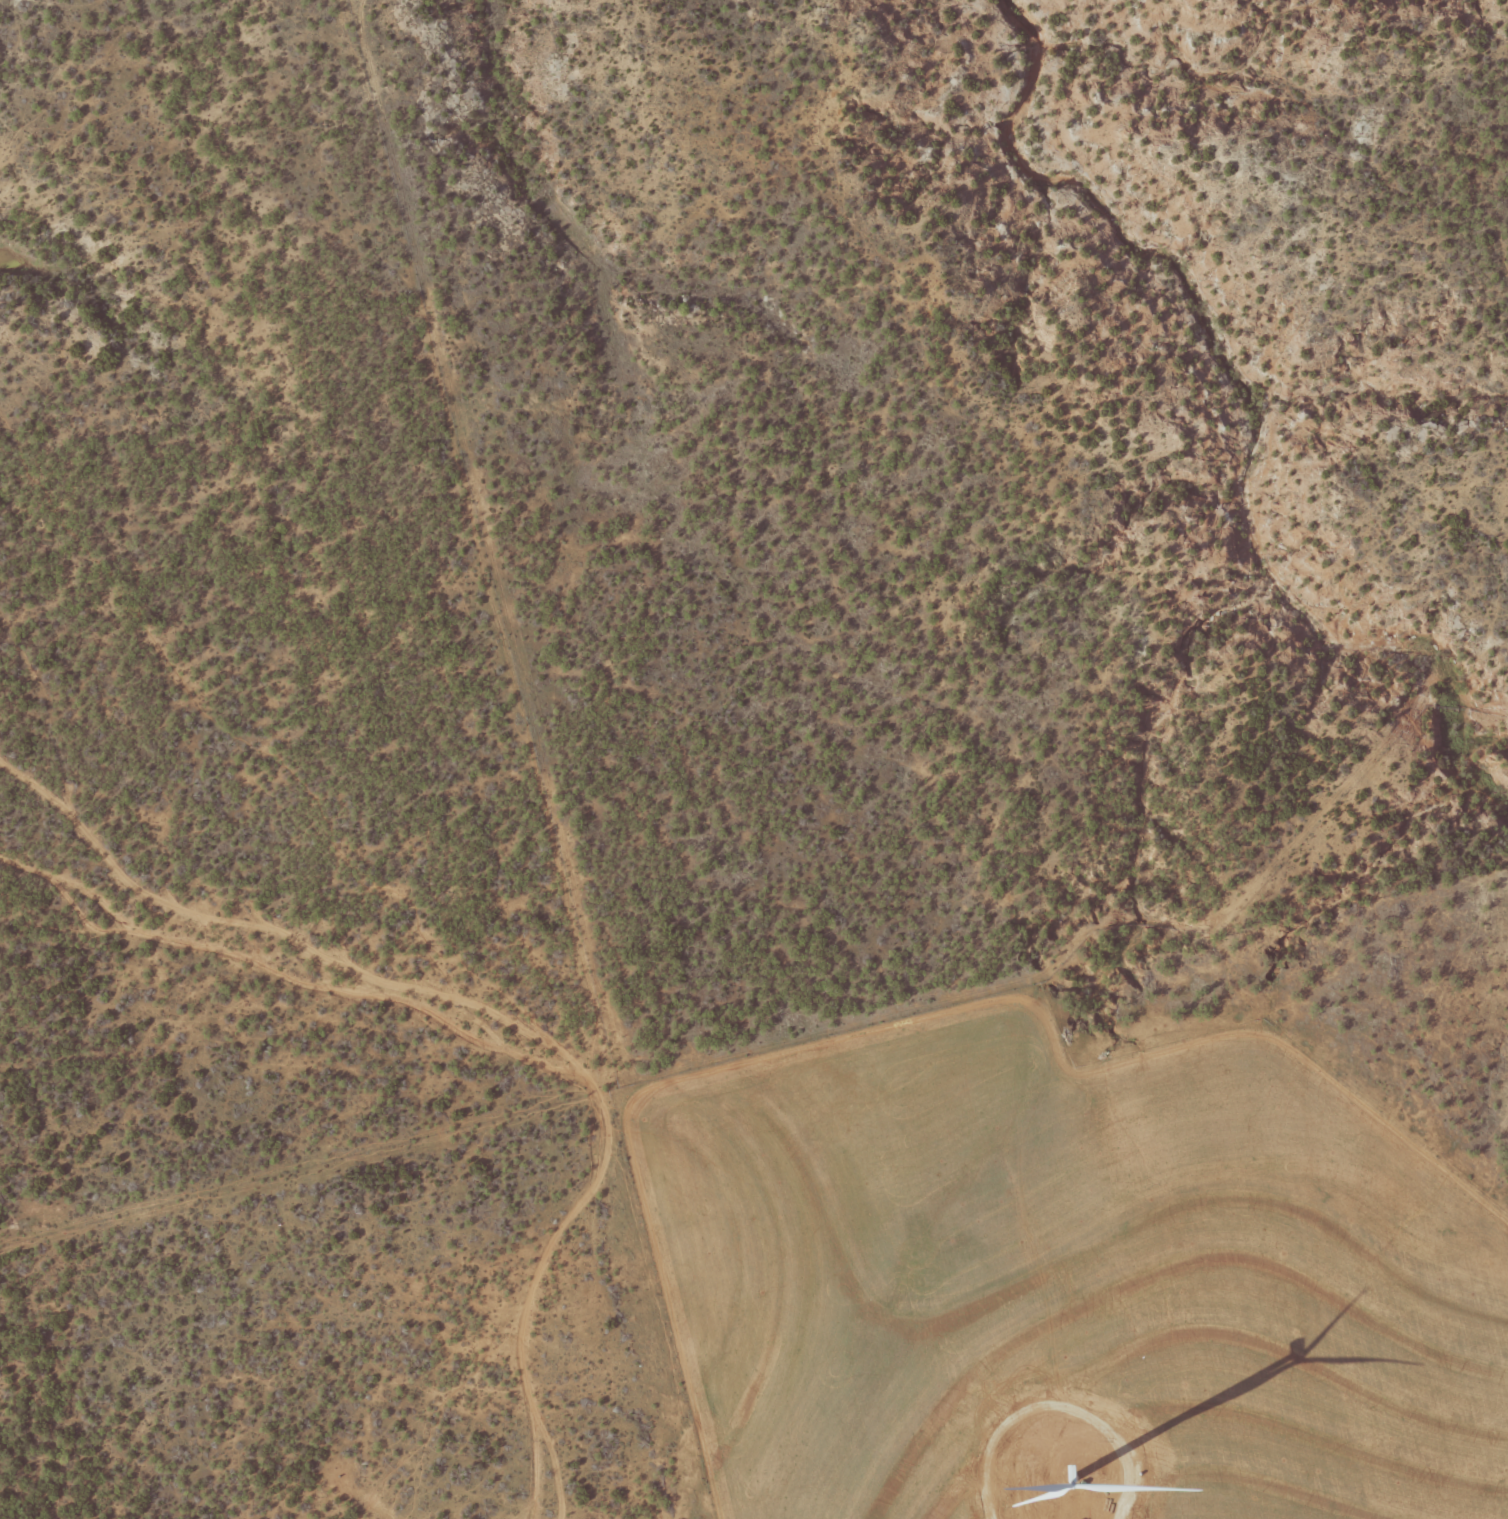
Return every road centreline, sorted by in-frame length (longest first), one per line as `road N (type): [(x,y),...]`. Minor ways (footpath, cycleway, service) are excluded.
road 1 (residential): [(698,1518),(605,1148),(580,1092),(352,995),(124,935),(0,877)]

